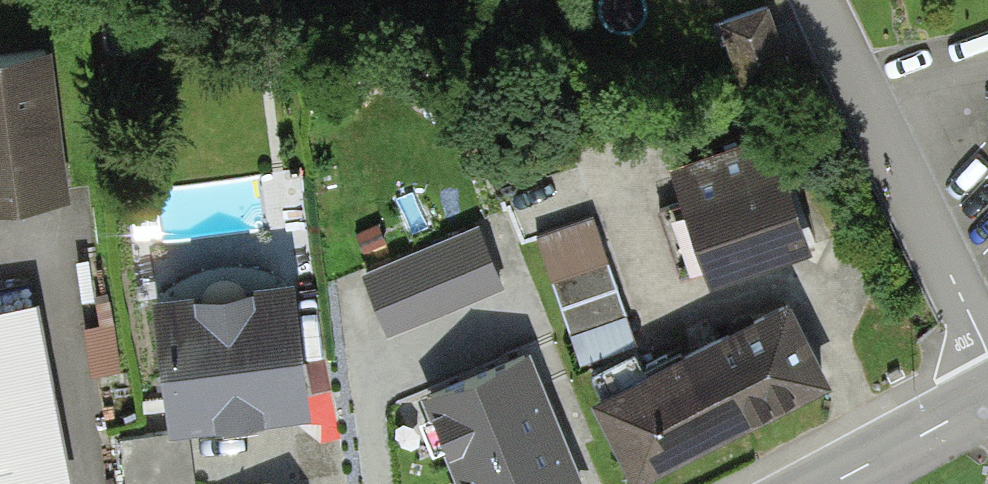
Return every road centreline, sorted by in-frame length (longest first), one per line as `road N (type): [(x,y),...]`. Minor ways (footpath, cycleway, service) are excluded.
road 1 (residential): [(987,348),(823,0)]
road 2 (secondary): [(987,399),(828,483)]

